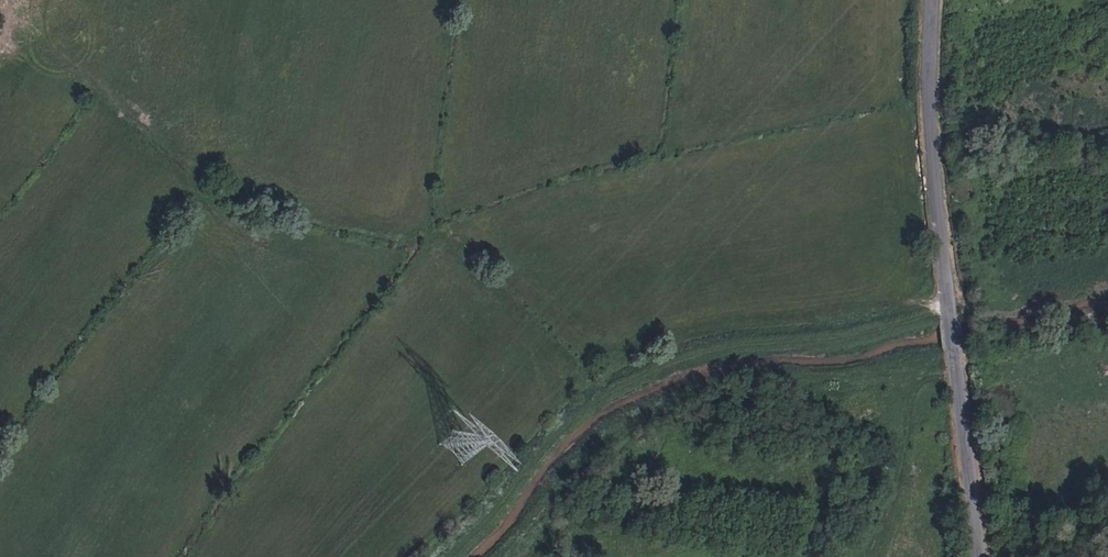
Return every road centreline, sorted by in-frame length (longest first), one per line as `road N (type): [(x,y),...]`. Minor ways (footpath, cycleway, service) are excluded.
road 1 (tertiary): [(980,556),(941,264),(930,141),(931,0)]

